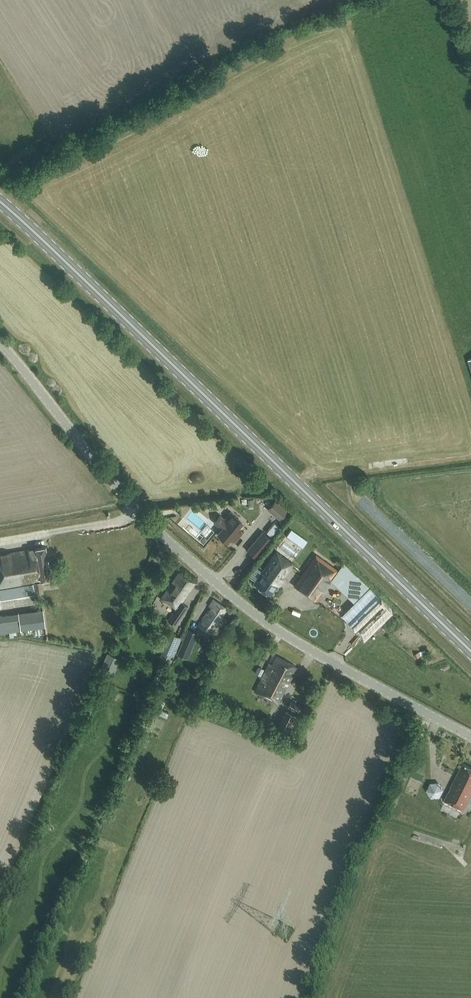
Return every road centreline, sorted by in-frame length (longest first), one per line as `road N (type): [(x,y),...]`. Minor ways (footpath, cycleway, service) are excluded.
road 1 (primary): [(470,651),(0,202)]
road 2 (unclassified): [(470,737),(297,642),(224,590),(119,490),(0,343)]
road 3 (track): [(347,473),(353,504),(470,618)]

